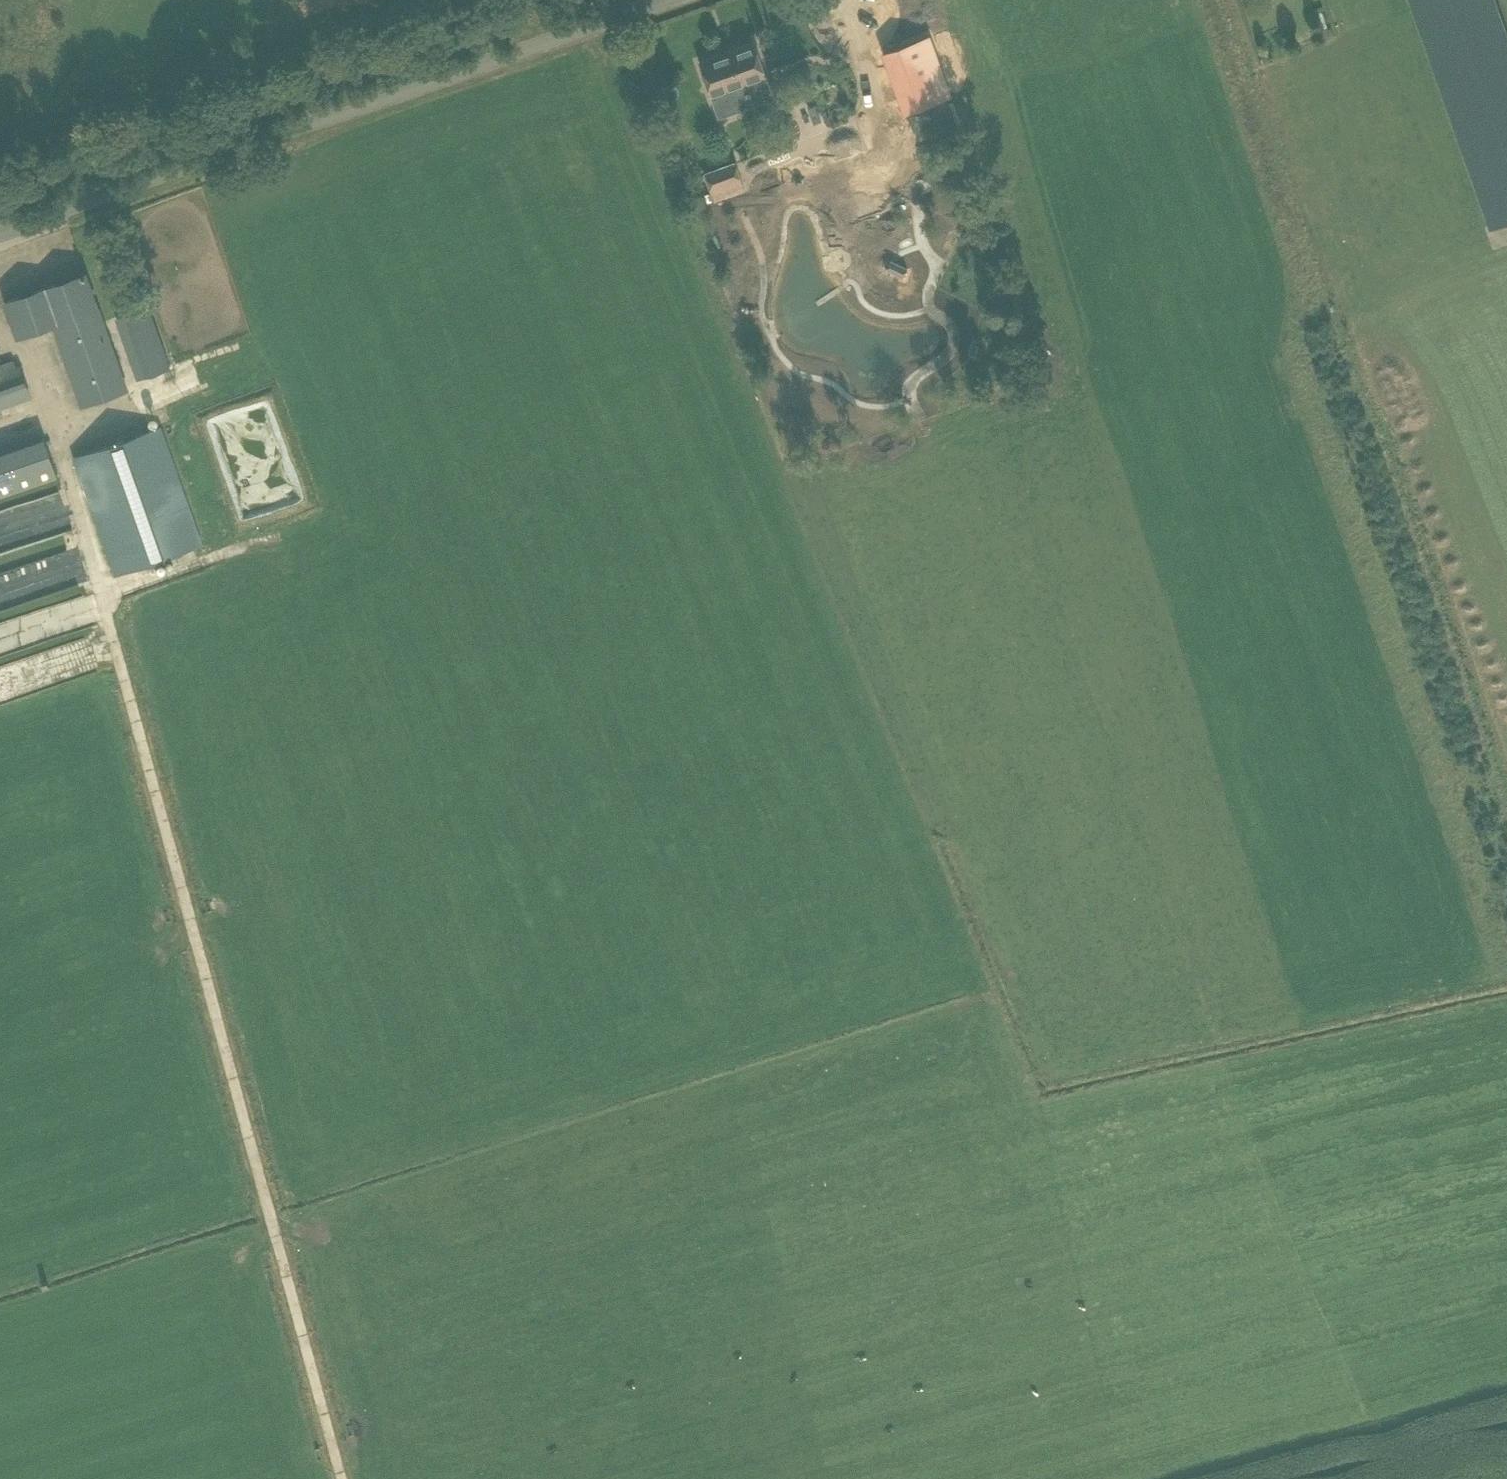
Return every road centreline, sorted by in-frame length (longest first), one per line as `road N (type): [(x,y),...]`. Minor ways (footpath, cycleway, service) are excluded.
road 1 (unclassified): [(0,228),(648,0)]

